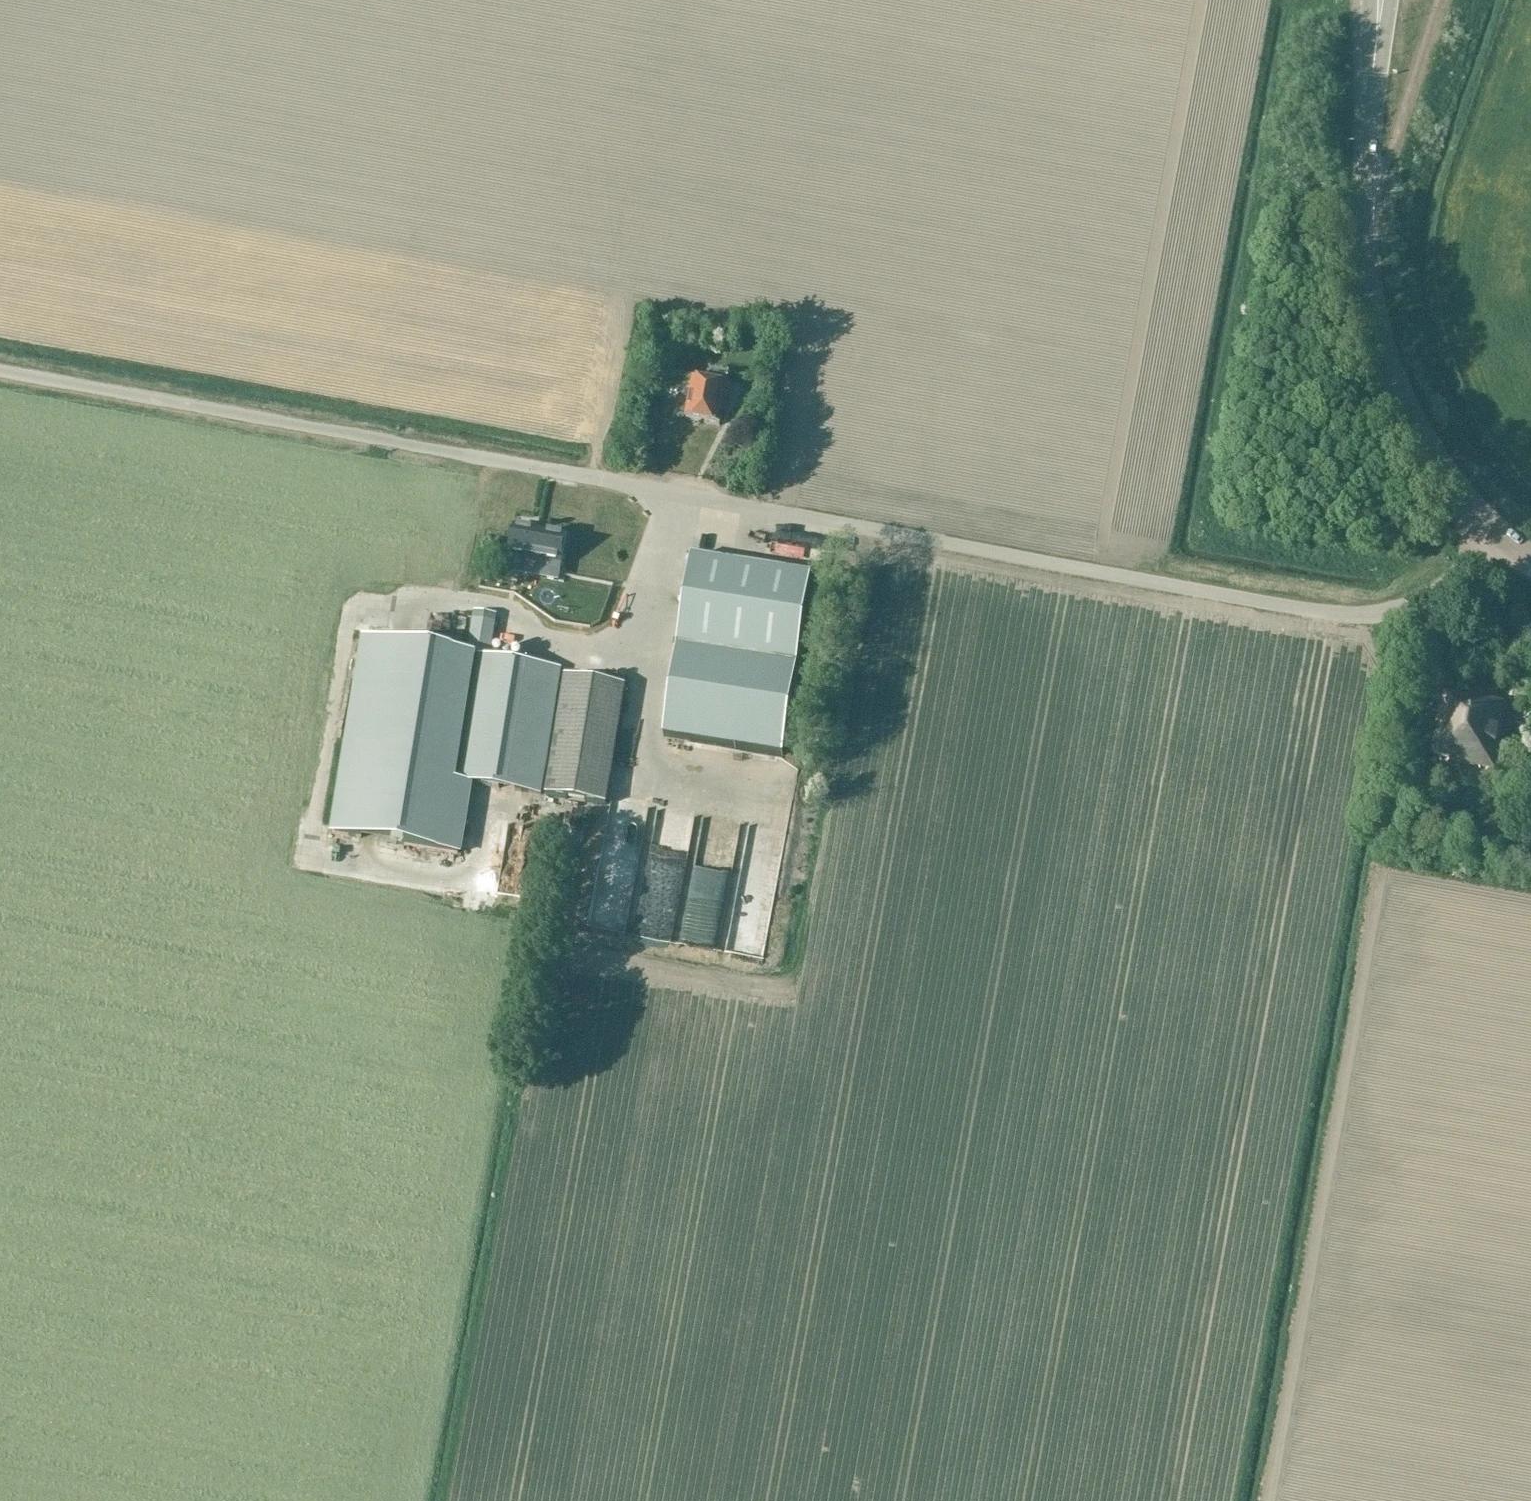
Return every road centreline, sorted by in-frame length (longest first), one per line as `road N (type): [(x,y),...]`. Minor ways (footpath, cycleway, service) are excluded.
road 1 (unclassified): [(1499,537),(1435,594),(1392,612),(1349,617),(0,372)]
road 2 (tertiary): [(1499,537),(1423,445),(1392,376),(1373,306),(1365,225),(1381,0)]

